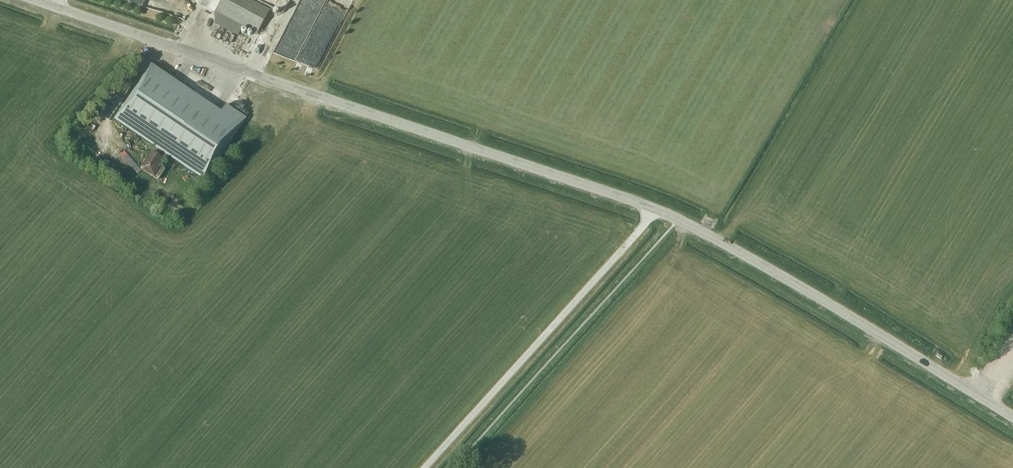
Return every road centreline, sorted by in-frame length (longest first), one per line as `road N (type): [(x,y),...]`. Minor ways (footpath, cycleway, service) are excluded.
road 1 (tertiary): [(1012,418),(659,209),(40,0)]
road 2 (track): [(659,209),(424,467)]

